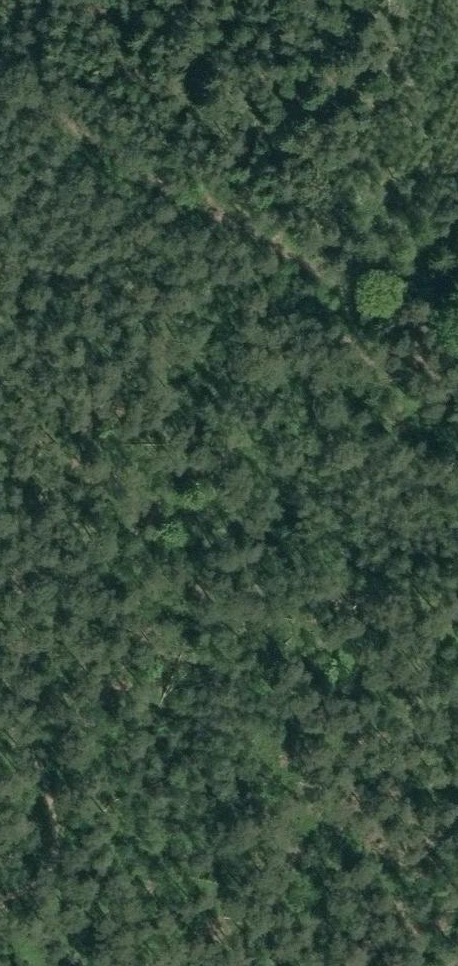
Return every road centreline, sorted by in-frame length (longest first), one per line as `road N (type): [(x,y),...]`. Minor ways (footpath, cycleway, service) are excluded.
road 1 (track): [(457,349),(0,81)]
road 2 (track): [(0,631),(26,646),(54,833),(52,873),(0,887)]

